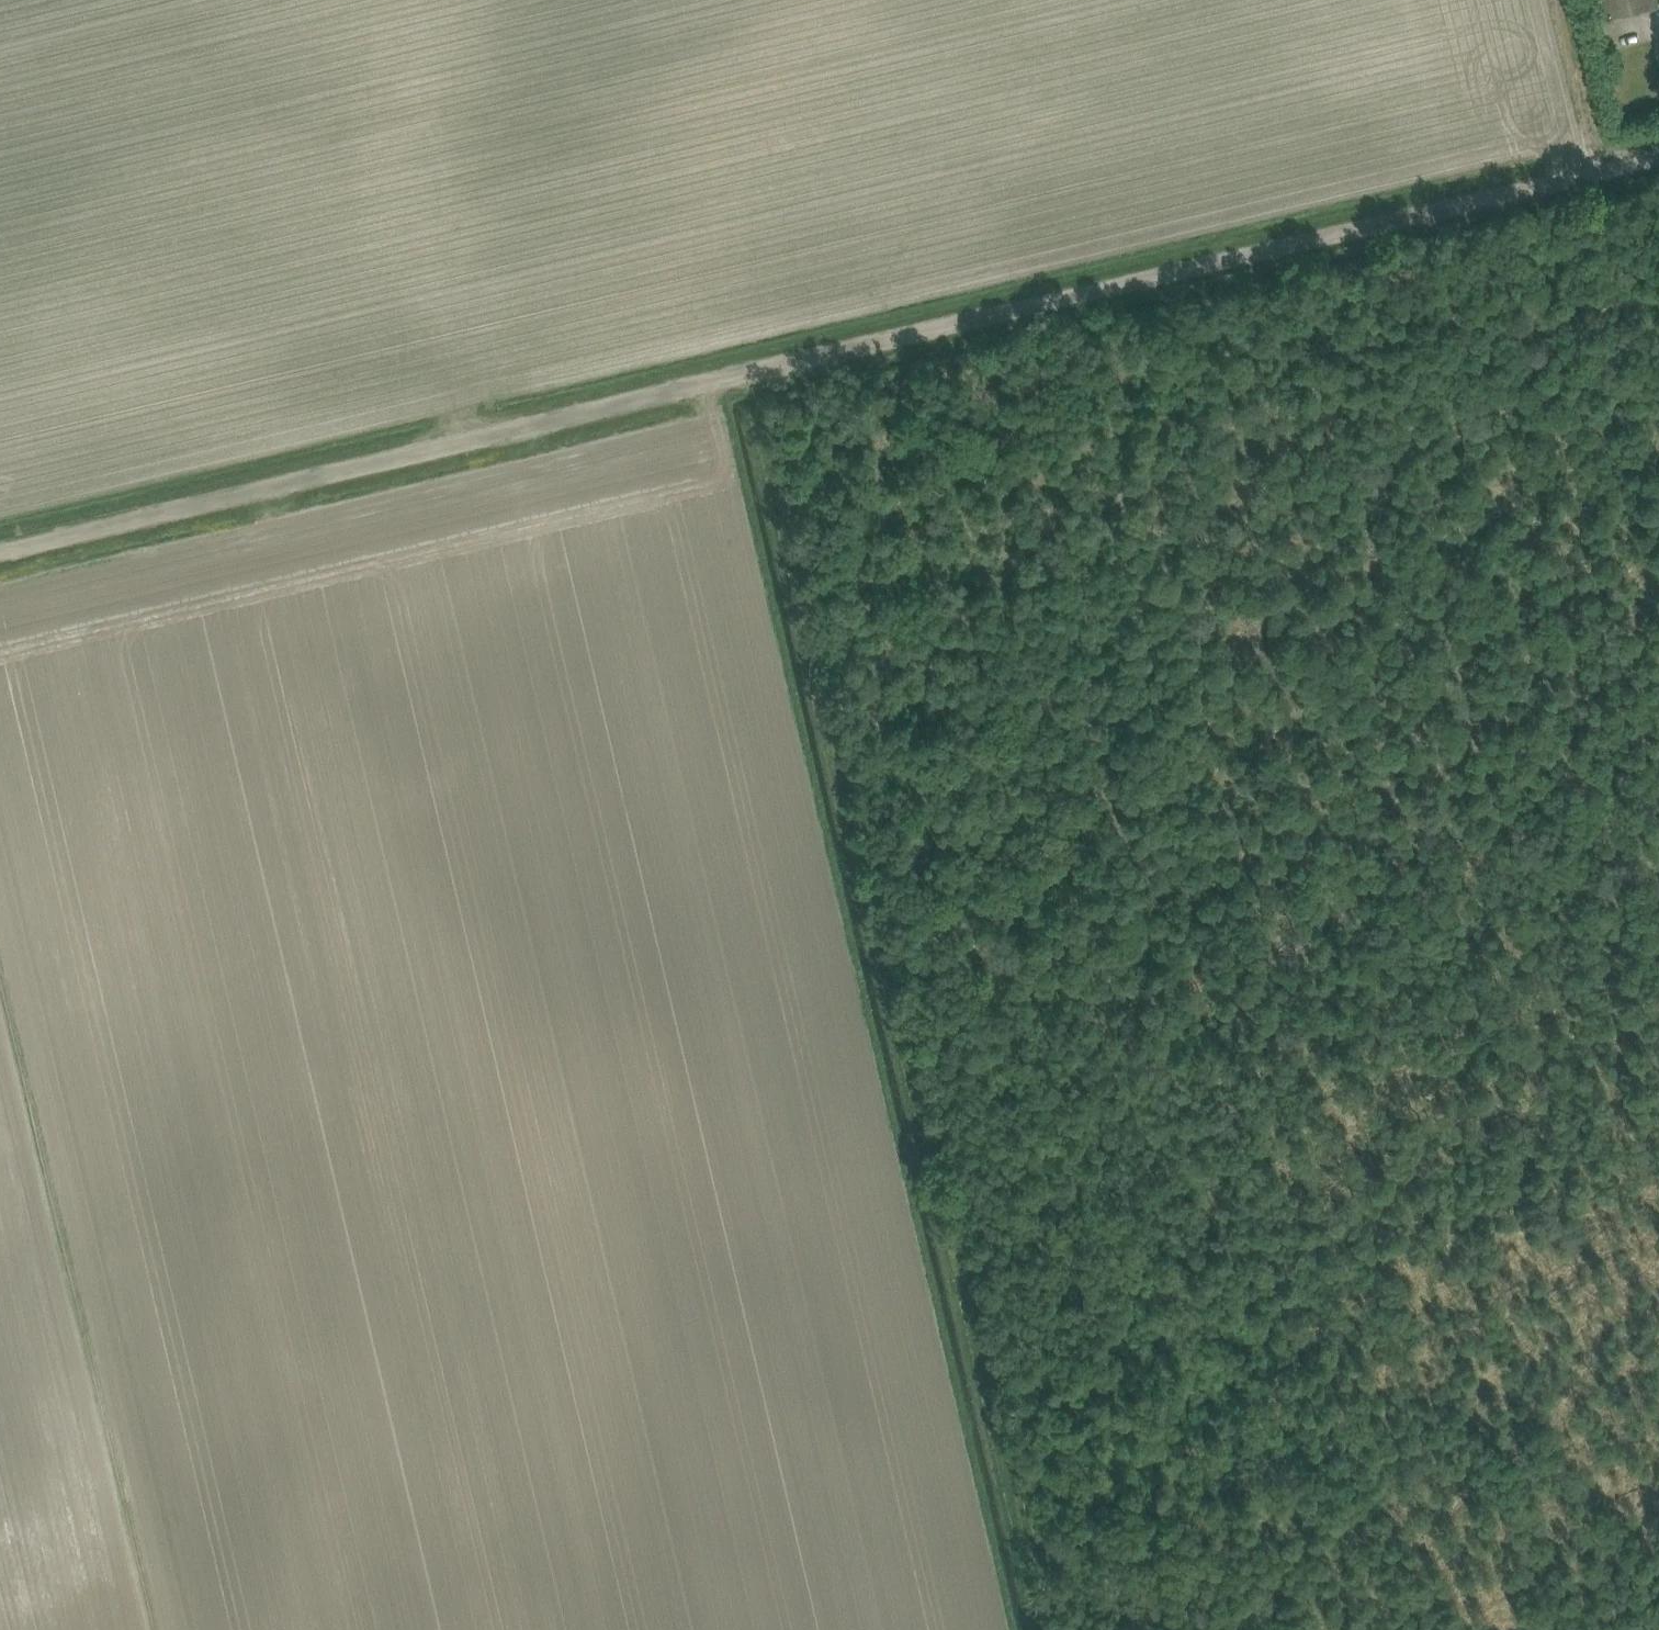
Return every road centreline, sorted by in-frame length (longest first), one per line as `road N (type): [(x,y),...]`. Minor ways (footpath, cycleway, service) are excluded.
road 1 (unclassified): [(0,547),(1658,146)]

